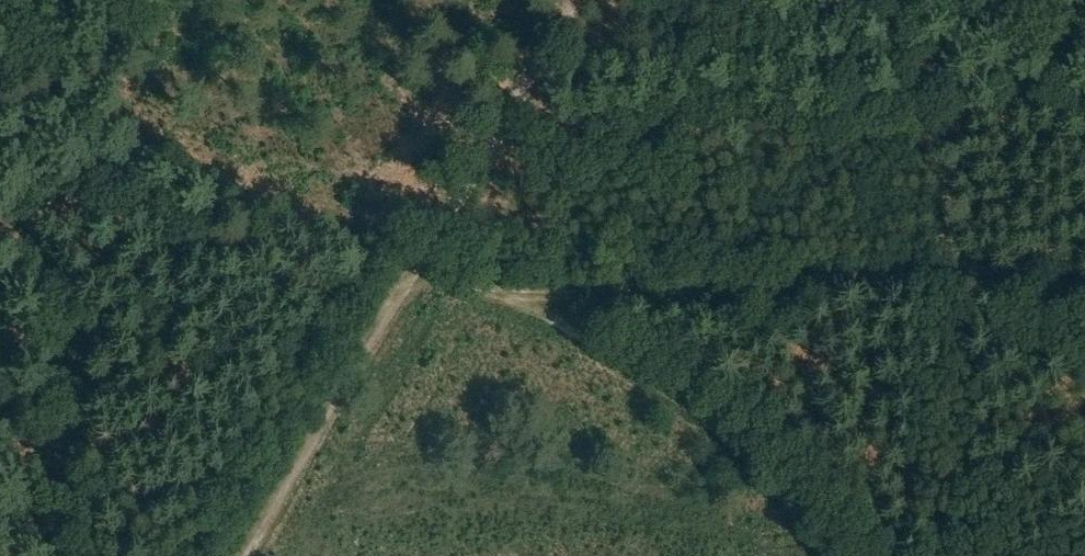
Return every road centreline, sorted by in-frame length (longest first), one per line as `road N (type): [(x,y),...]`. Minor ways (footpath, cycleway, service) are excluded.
road 1 (track): [(689,413),(556,326),(412,273),(250,555)]
road 2 (track): [(1084,296),(999,286),(464,286)]
road 3 (track): [(574,0),(412,273)]
road 4 (track): [(821,555),(689,413)]

